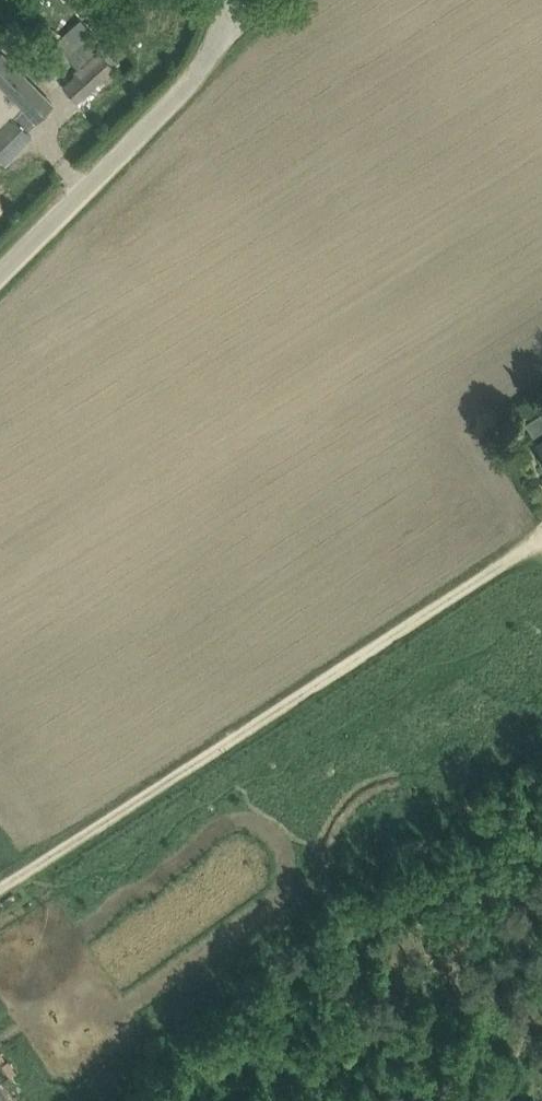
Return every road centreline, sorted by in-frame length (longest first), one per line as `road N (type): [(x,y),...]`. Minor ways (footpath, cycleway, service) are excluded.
road 1 (track): [(541,539),(0,889)]
road 2 (unclassified): [(0,281),(269,18)]

